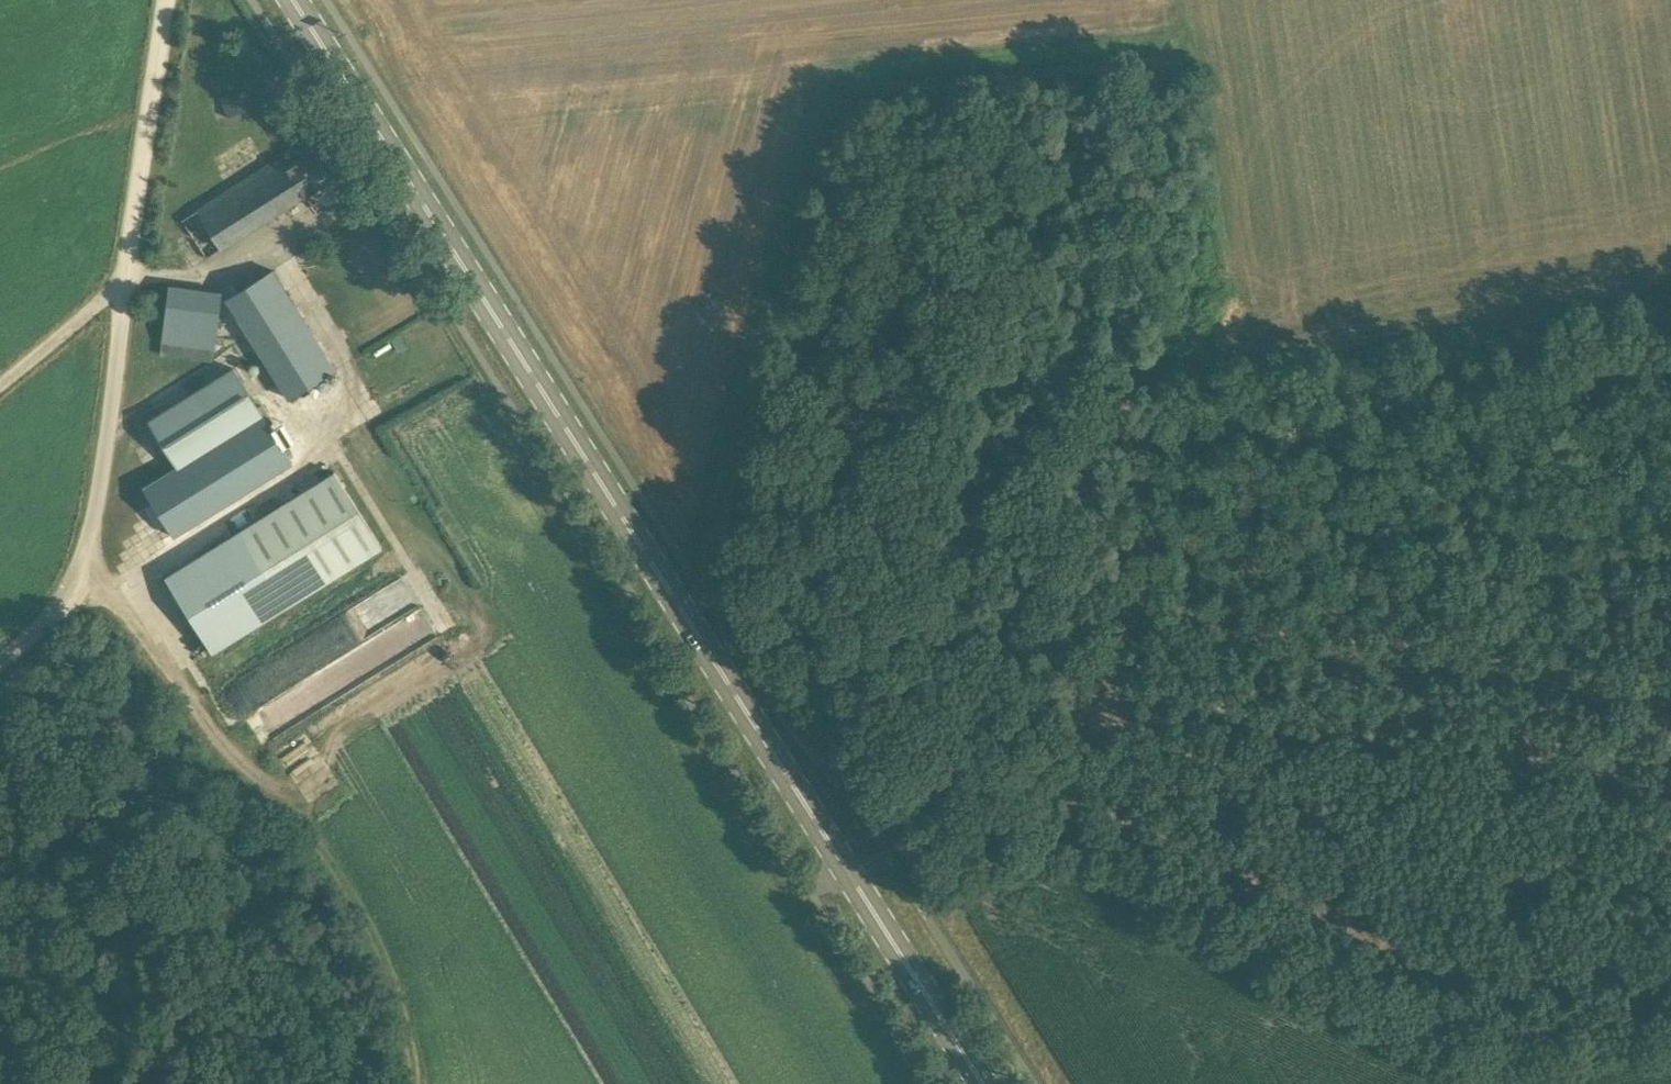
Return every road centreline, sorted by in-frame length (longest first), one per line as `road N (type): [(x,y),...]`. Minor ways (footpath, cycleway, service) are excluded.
road 1 (primary): [(984,1083),(297,0)]
road 2 (unclassified): [(169,0),(129,276),(0,381)]
road 3 (track): [(0,659),(46,621),(85,559),(129,276)]

